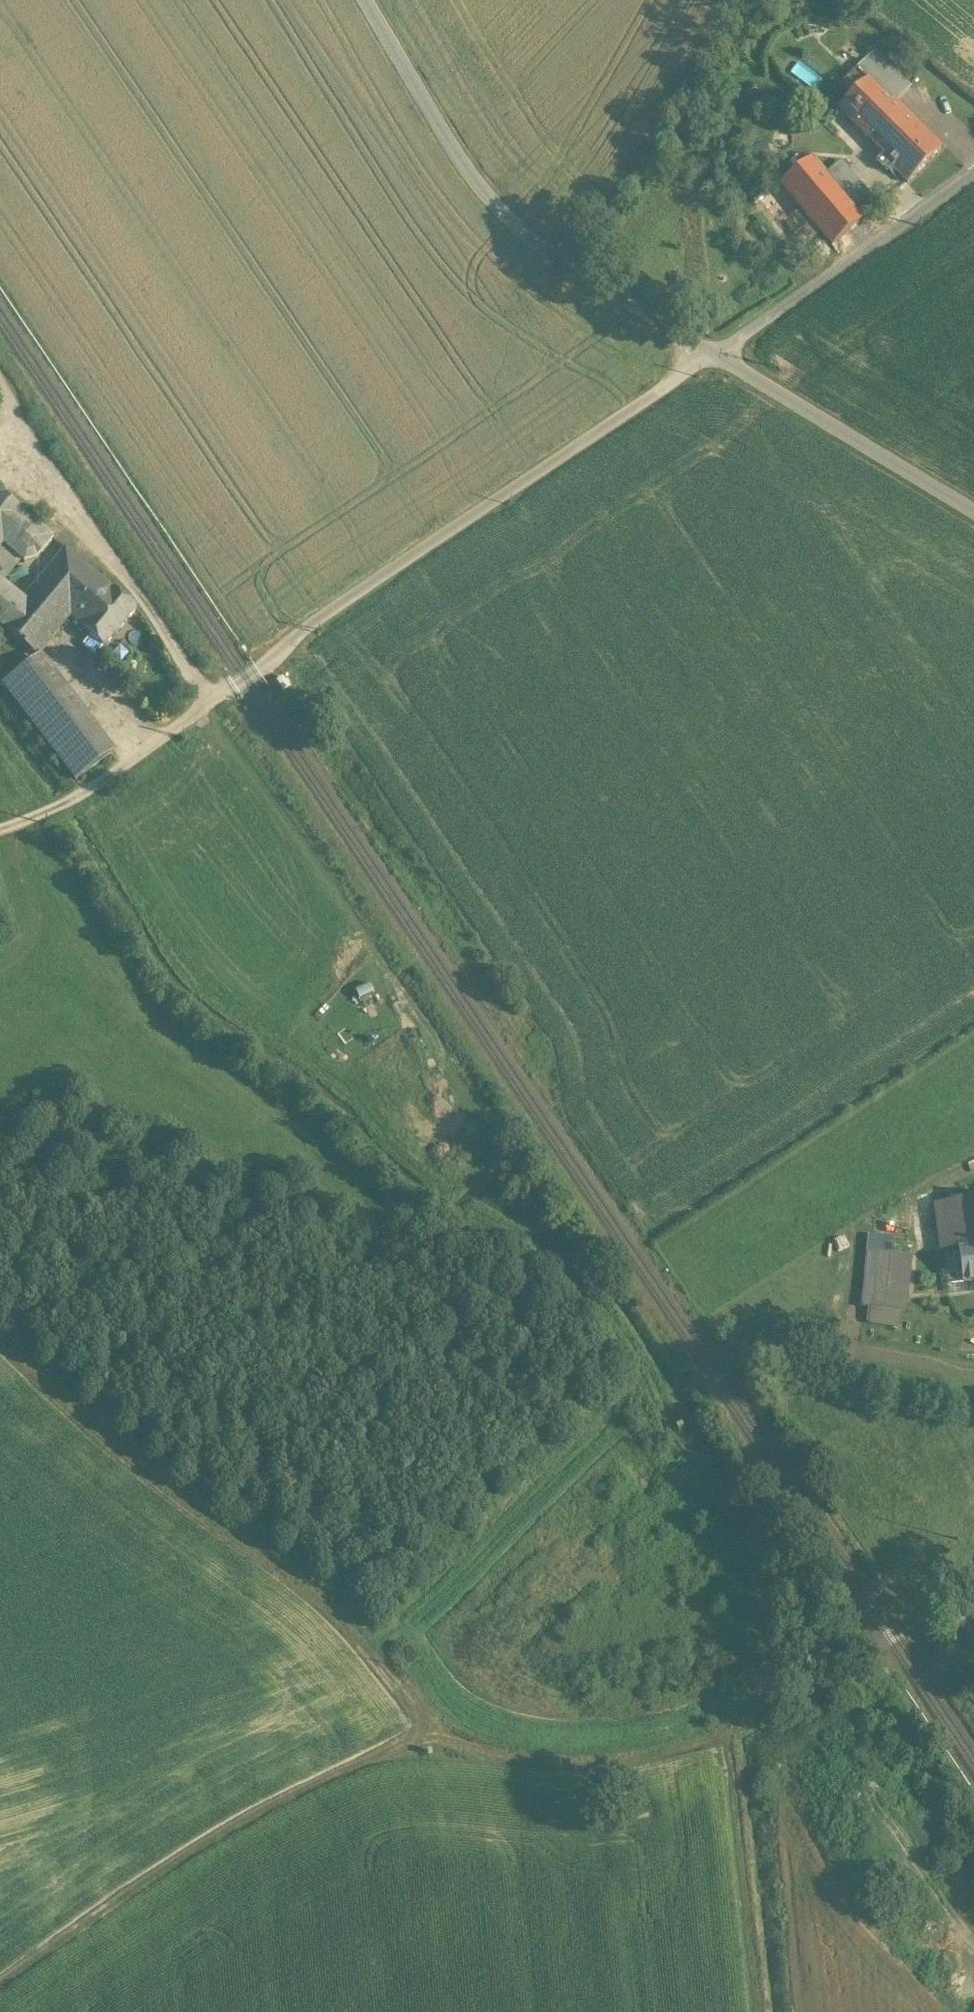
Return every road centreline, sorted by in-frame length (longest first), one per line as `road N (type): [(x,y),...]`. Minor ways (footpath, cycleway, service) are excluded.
road 1 (track): [(973,171),(328,614),(127,769),(0,829)]
road 2 (track): [(0,1344),(147,1477),(327,1602),(461,1745),(543,1768),(635,1765),(723,1733),(914,1625)]
road 3 (unclassified): [(973,507),(716,355),(504,207),(457,149),(369,0)]
road 4 (track): [(461,1745),(408,1746),(328,1770),(214,1837),(0,1987)]
road 5 (track): [(212,704),(0,390)]
road 6 (track): [(723,1733),(753,2011)]
road 7 (track): [(0,964),(19,956),(30,915),(22,849),(28,820)]

